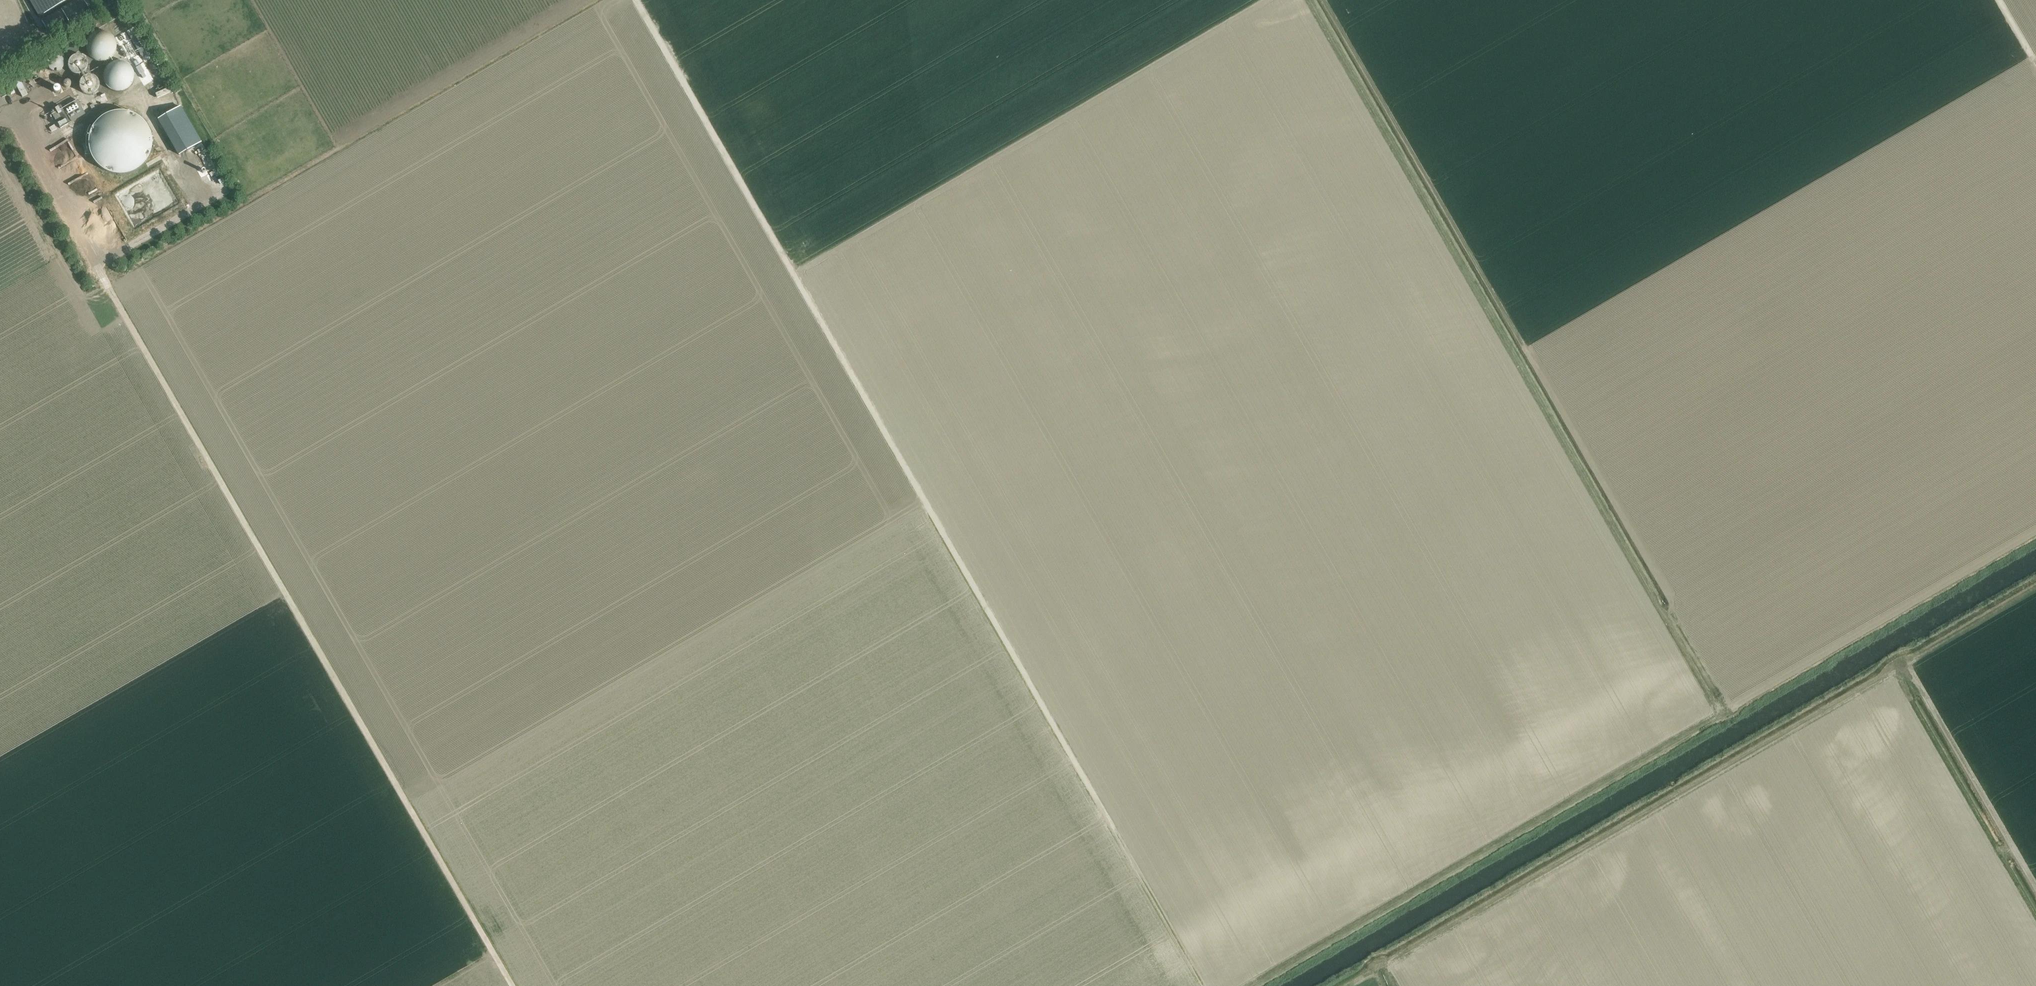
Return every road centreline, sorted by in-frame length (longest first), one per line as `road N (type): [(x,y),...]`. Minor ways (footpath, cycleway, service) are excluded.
road 1 (track): [(1101,827),(629,0)]

